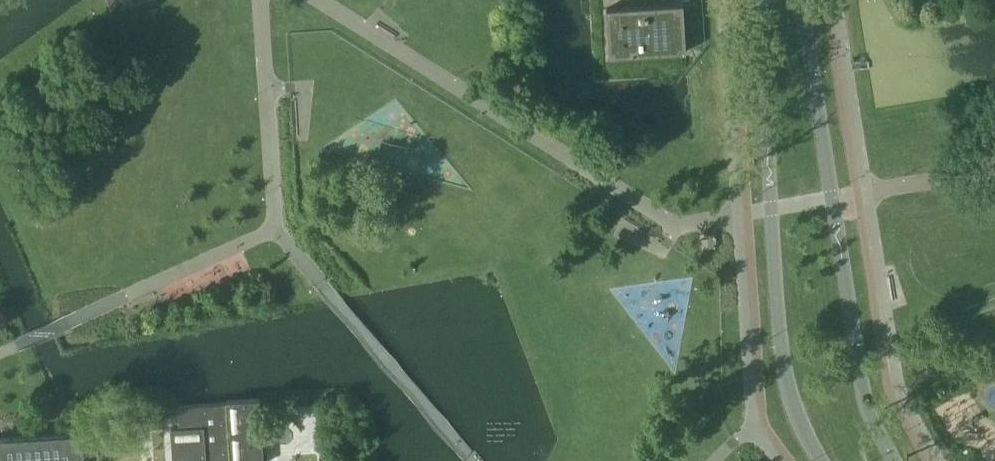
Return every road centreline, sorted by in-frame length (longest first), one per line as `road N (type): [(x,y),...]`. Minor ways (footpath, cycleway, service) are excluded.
road 1 (tertiary): [(893,460),(858,379),(801,0)]
road 2 (tertiary): [(761,0),(783,374),(816,460)]

